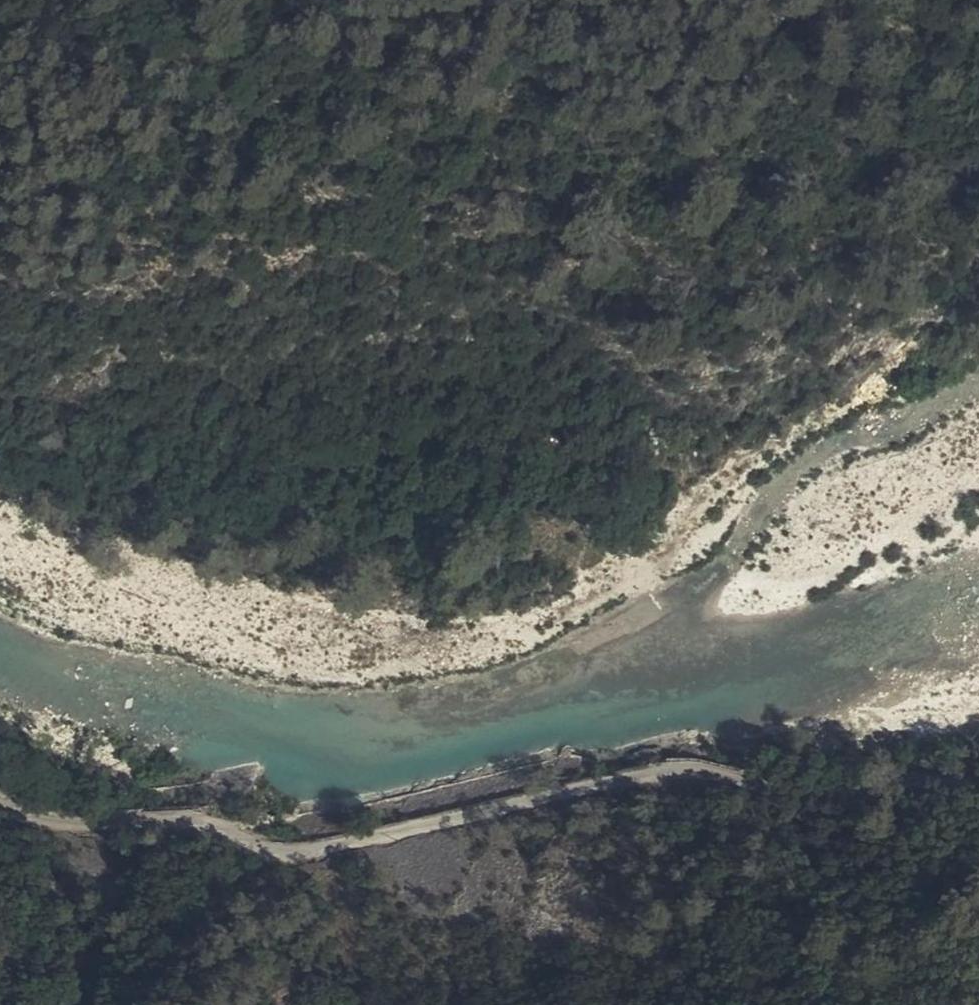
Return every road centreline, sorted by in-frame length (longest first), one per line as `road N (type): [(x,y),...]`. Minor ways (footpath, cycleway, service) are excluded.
road 1 (unclassified): [(0,812),(64,827),(178,816),(290,853),(679,766),(823,790),(896,778),(978,784)]

